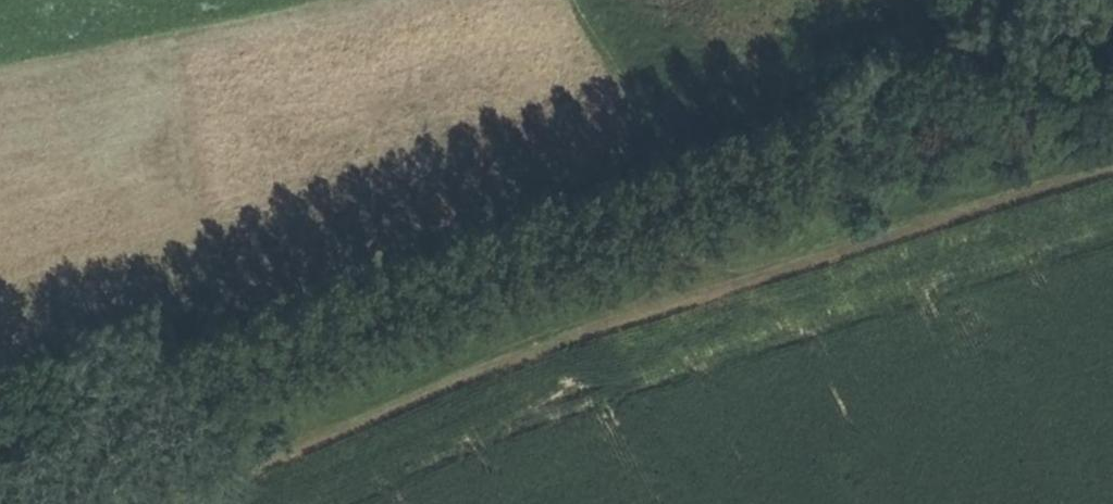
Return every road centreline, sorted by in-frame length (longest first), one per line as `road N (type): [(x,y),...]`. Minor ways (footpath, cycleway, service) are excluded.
road 1 (track): [(644,138),(416,234),(157,326),(0,363)]
road 2 (track): [(167,503),(571,338),(706,295)]
road 3 (track): [(706,295),(1112,168)]
road 4 (track): [(644,138),(706,295)]
road 5 (track): [(585,0),(644,138)]

